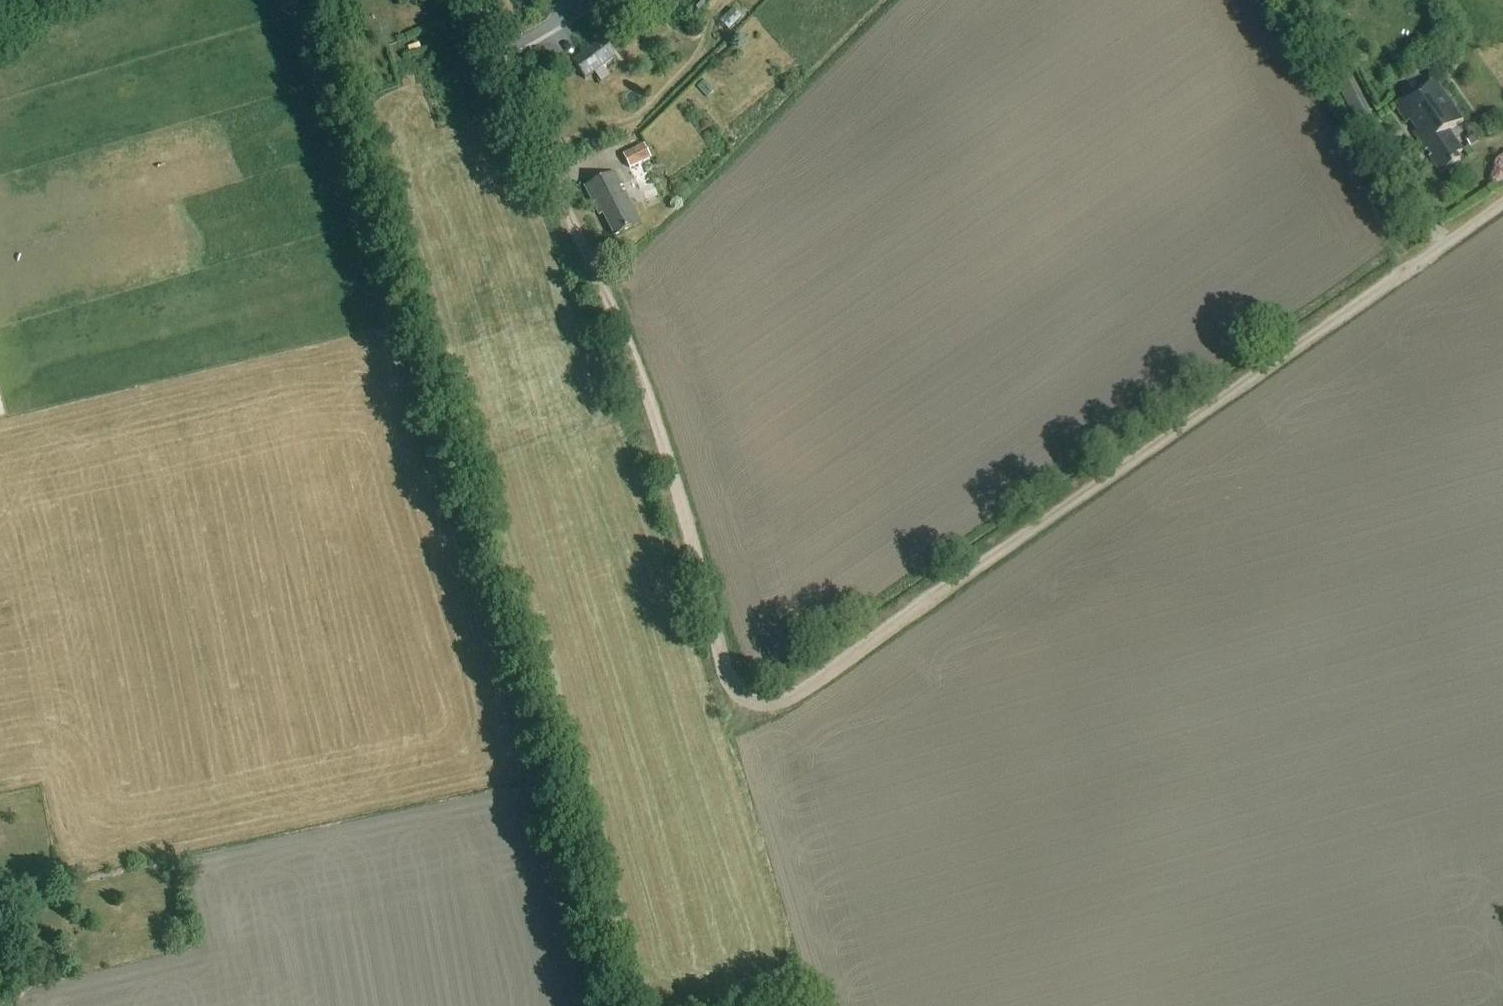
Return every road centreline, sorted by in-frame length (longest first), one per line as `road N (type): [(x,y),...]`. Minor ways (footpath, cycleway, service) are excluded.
road 1 (track): [(1502,205),(787,698),(754,702),(728,668),(614,306),(568,191)]
road 2 (residential): [(568,191),(485,0)]

